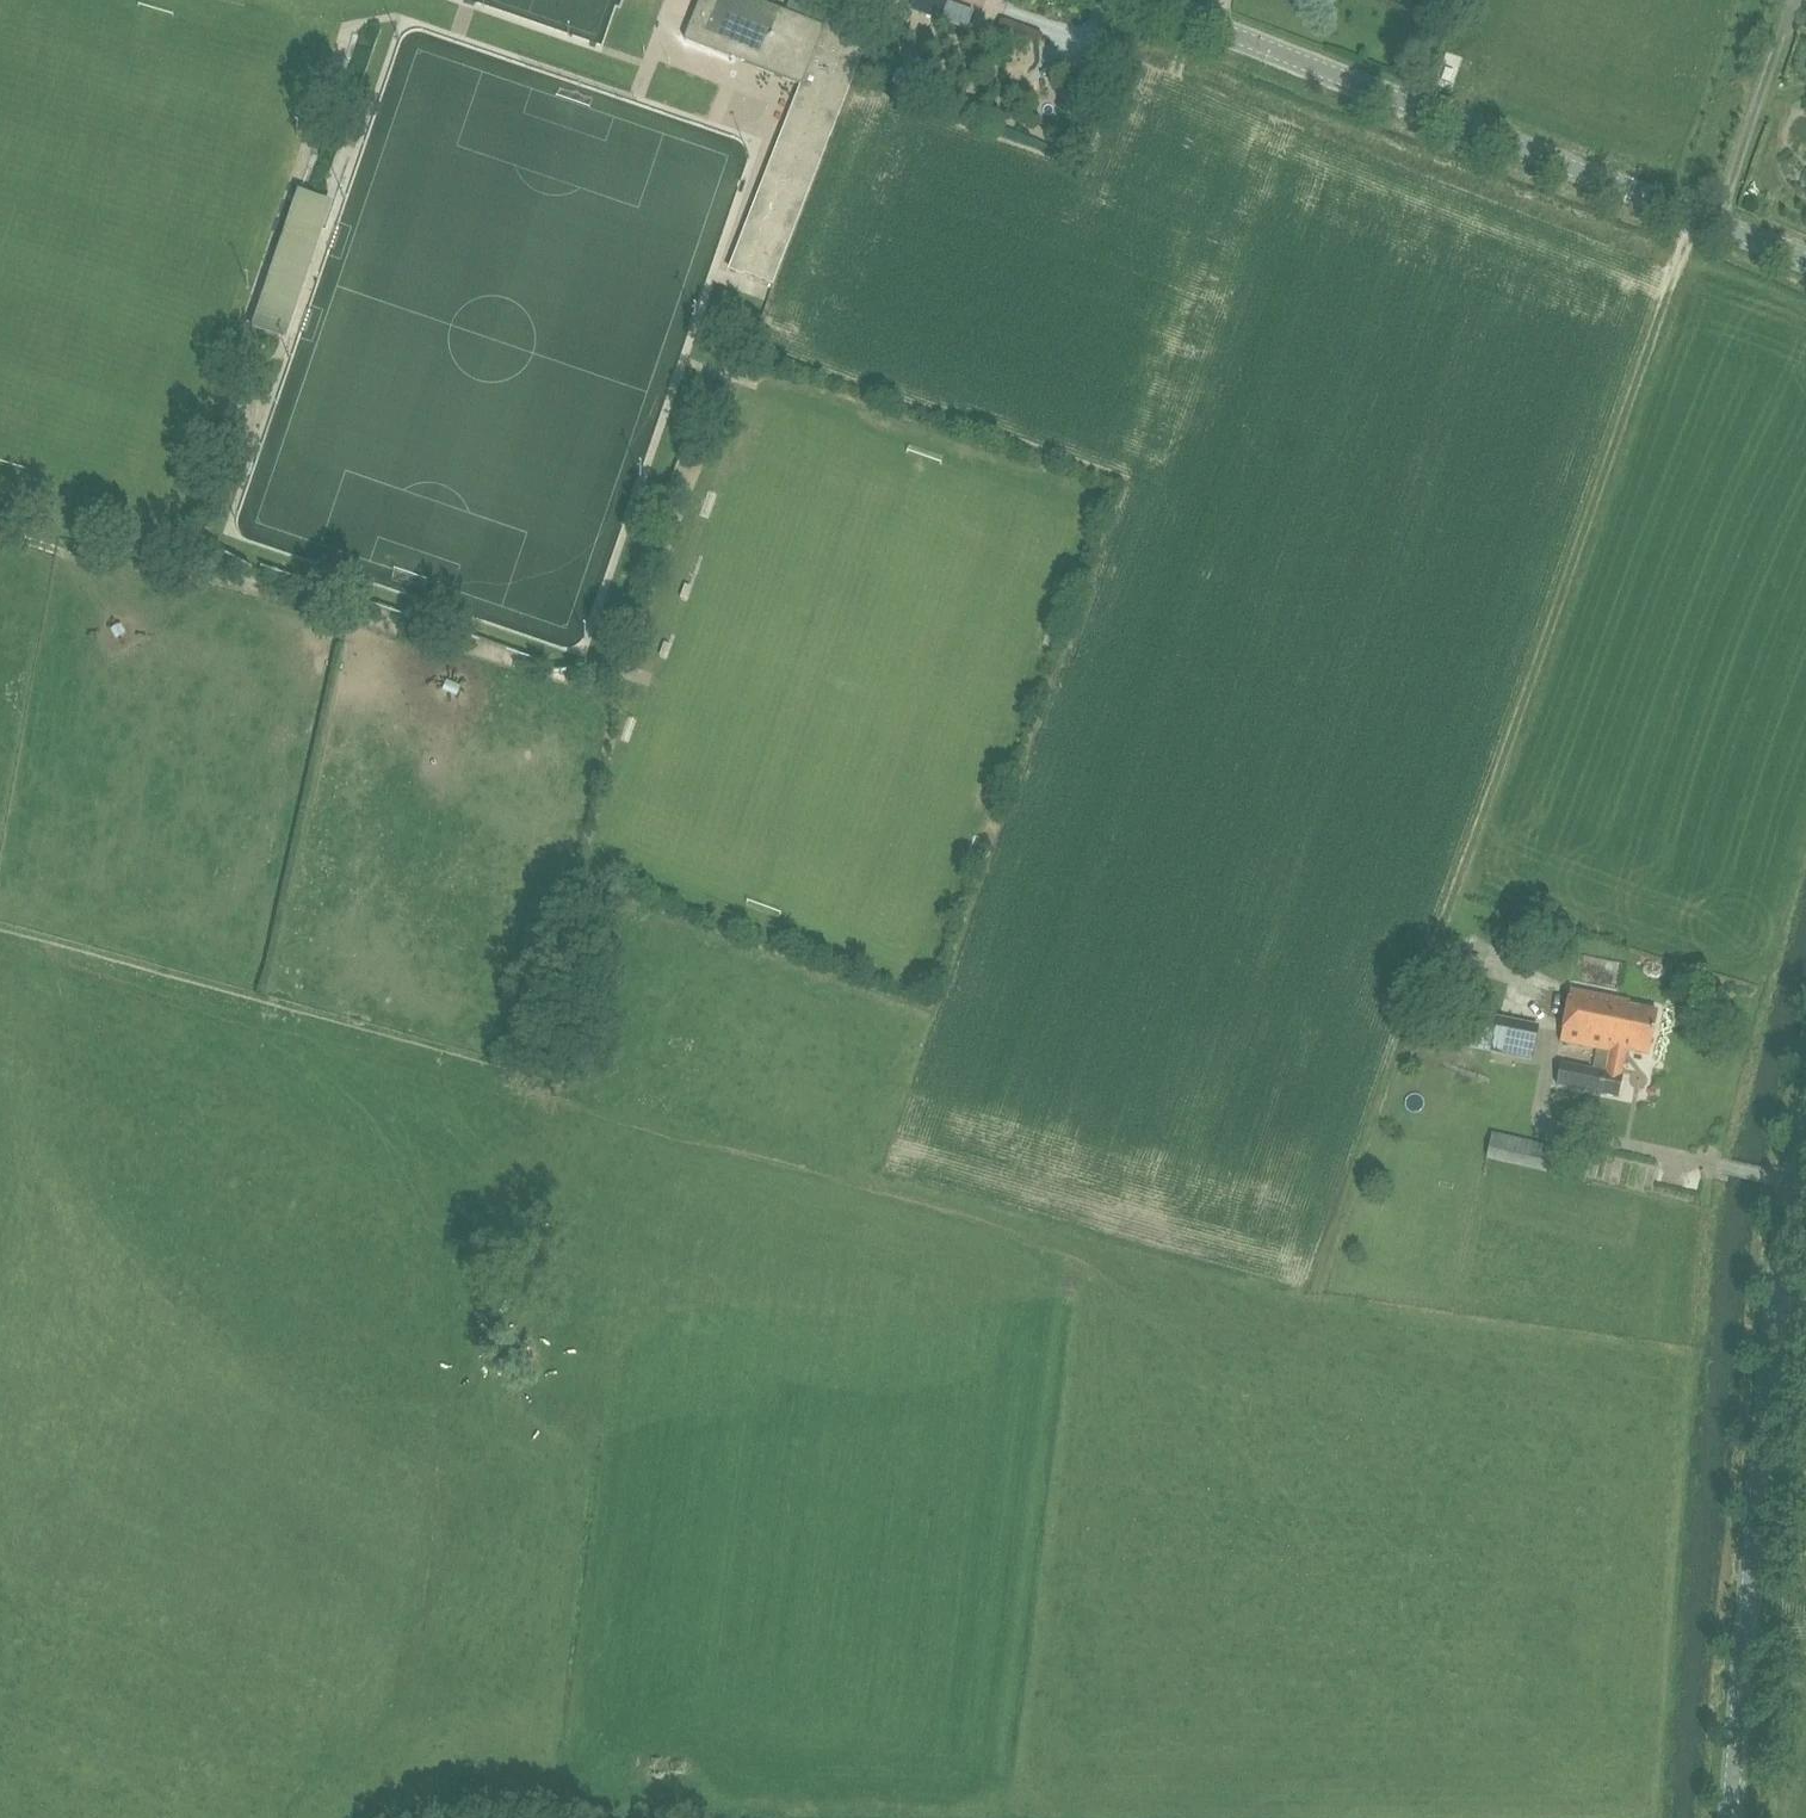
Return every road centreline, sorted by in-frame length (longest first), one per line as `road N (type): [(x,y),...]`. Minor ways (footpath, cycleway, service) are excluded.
road 1 (track): [(1694,215),(1428,970)]
road 2 (tertiary): [(1805,260),(1162,0)]
road 3 (tertiary): [(1731,1817),(1772,1351),(1805,1137)]

